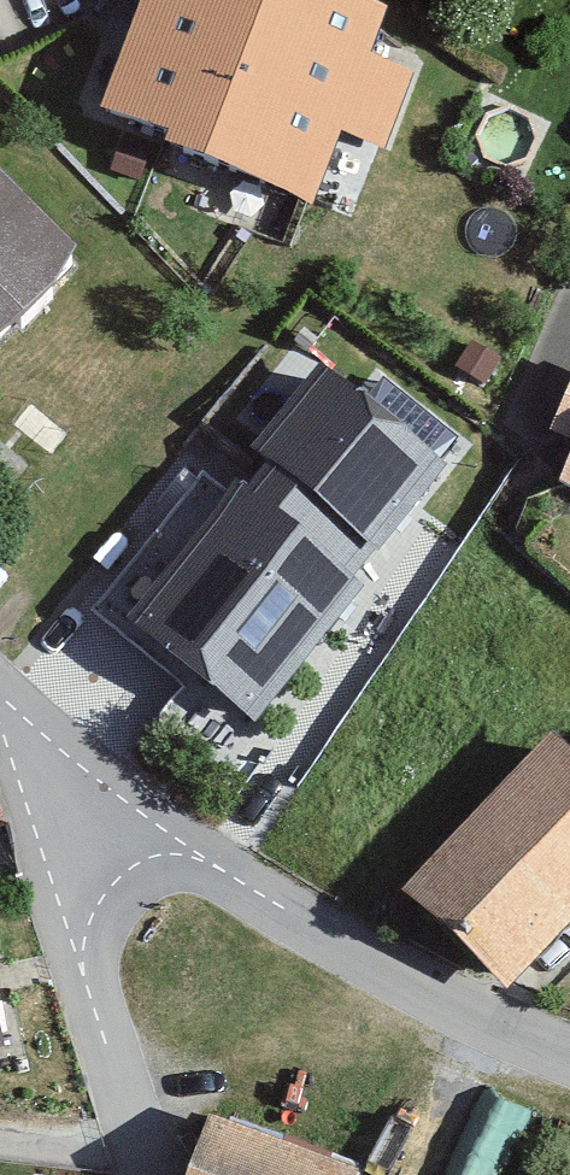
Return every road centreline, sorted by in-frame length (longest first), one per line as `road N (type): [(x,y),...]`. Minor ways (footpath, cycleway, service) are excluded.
road 1 (residential): [(569,1038),(81,816)]
road 2 (residential): [(81,816),(80,945),(113,1060),(134,1174)]

